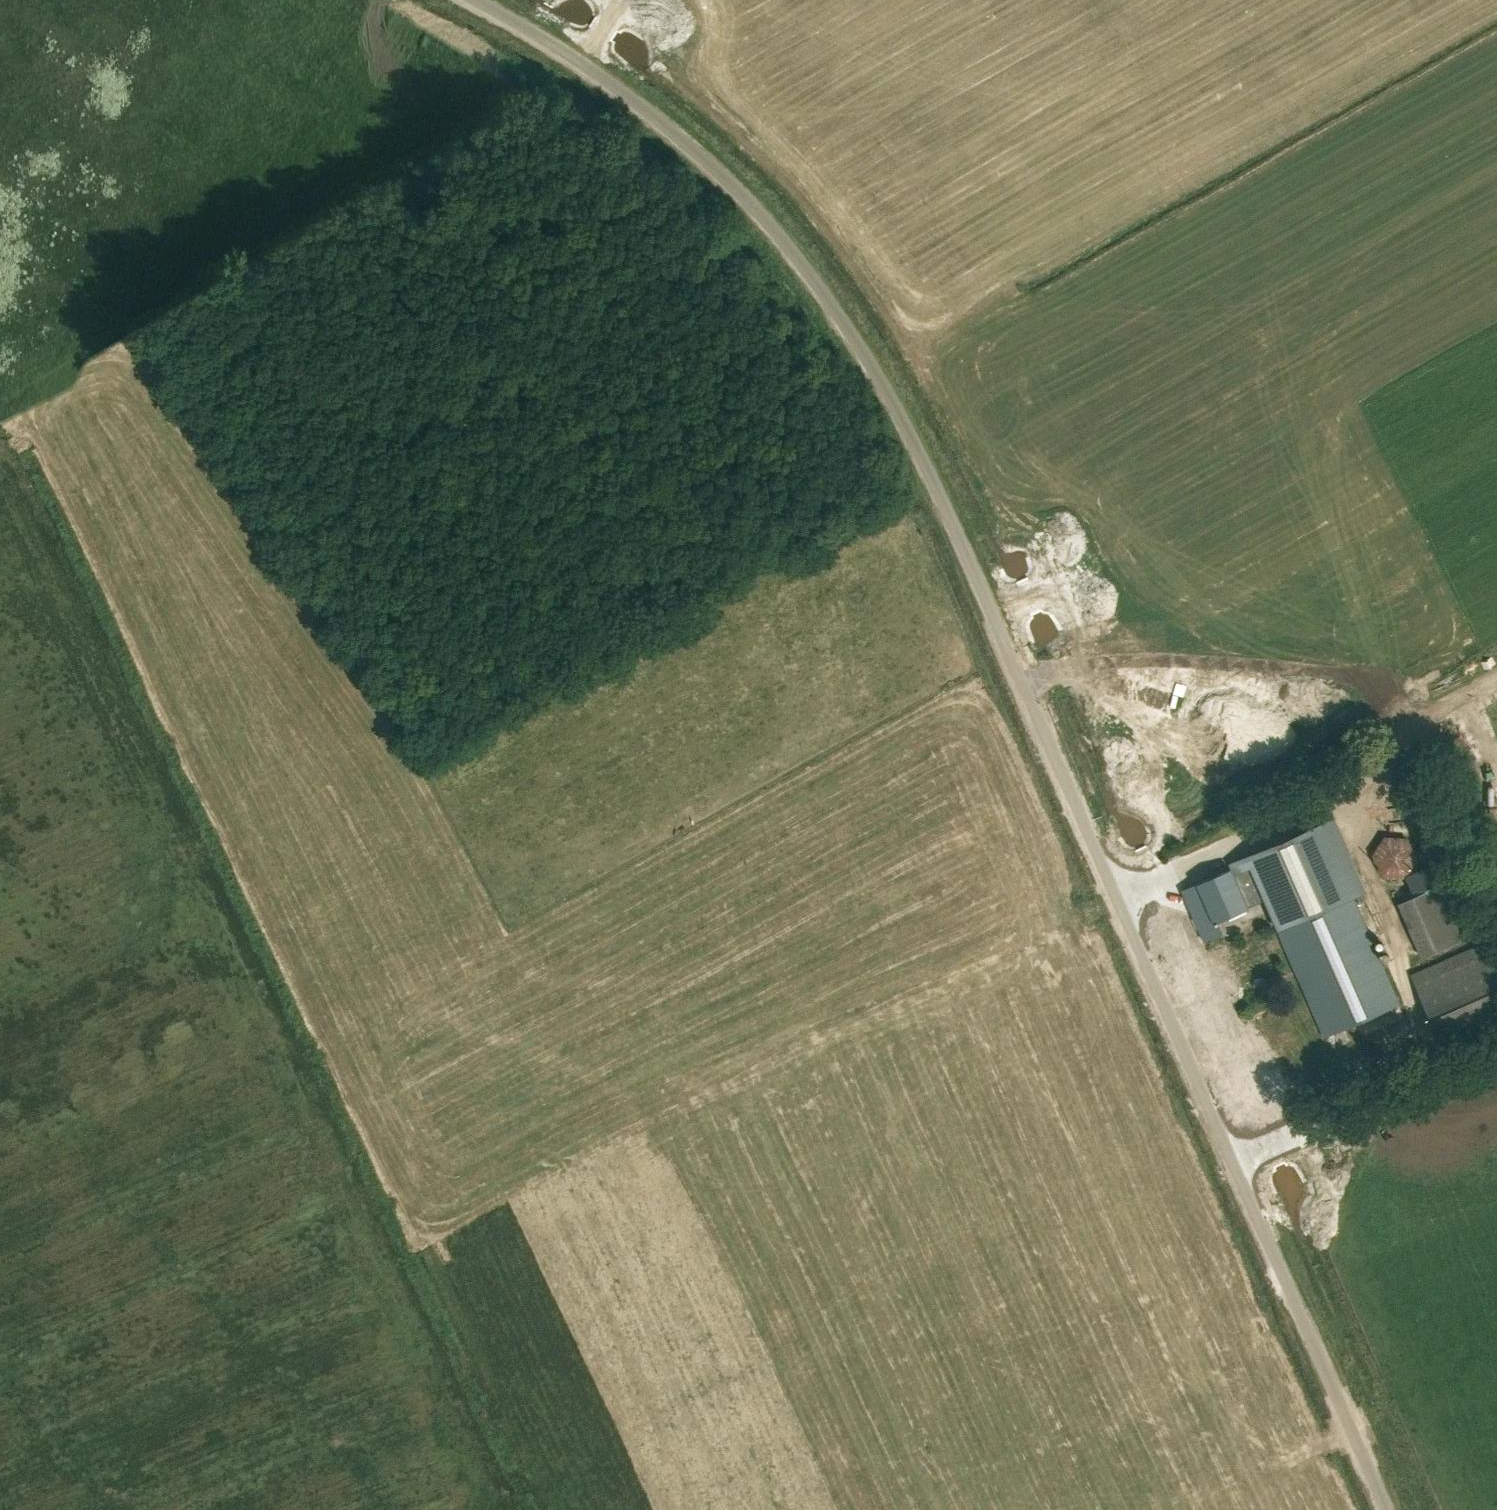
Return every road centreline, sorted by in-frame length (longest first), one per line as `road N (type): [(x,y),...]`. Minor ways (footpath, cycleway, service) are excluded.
road 1 (unclassified): [(1386,1509),(962,547),(858,346),(807,271),(721,174),(562,52),(473,0)]

